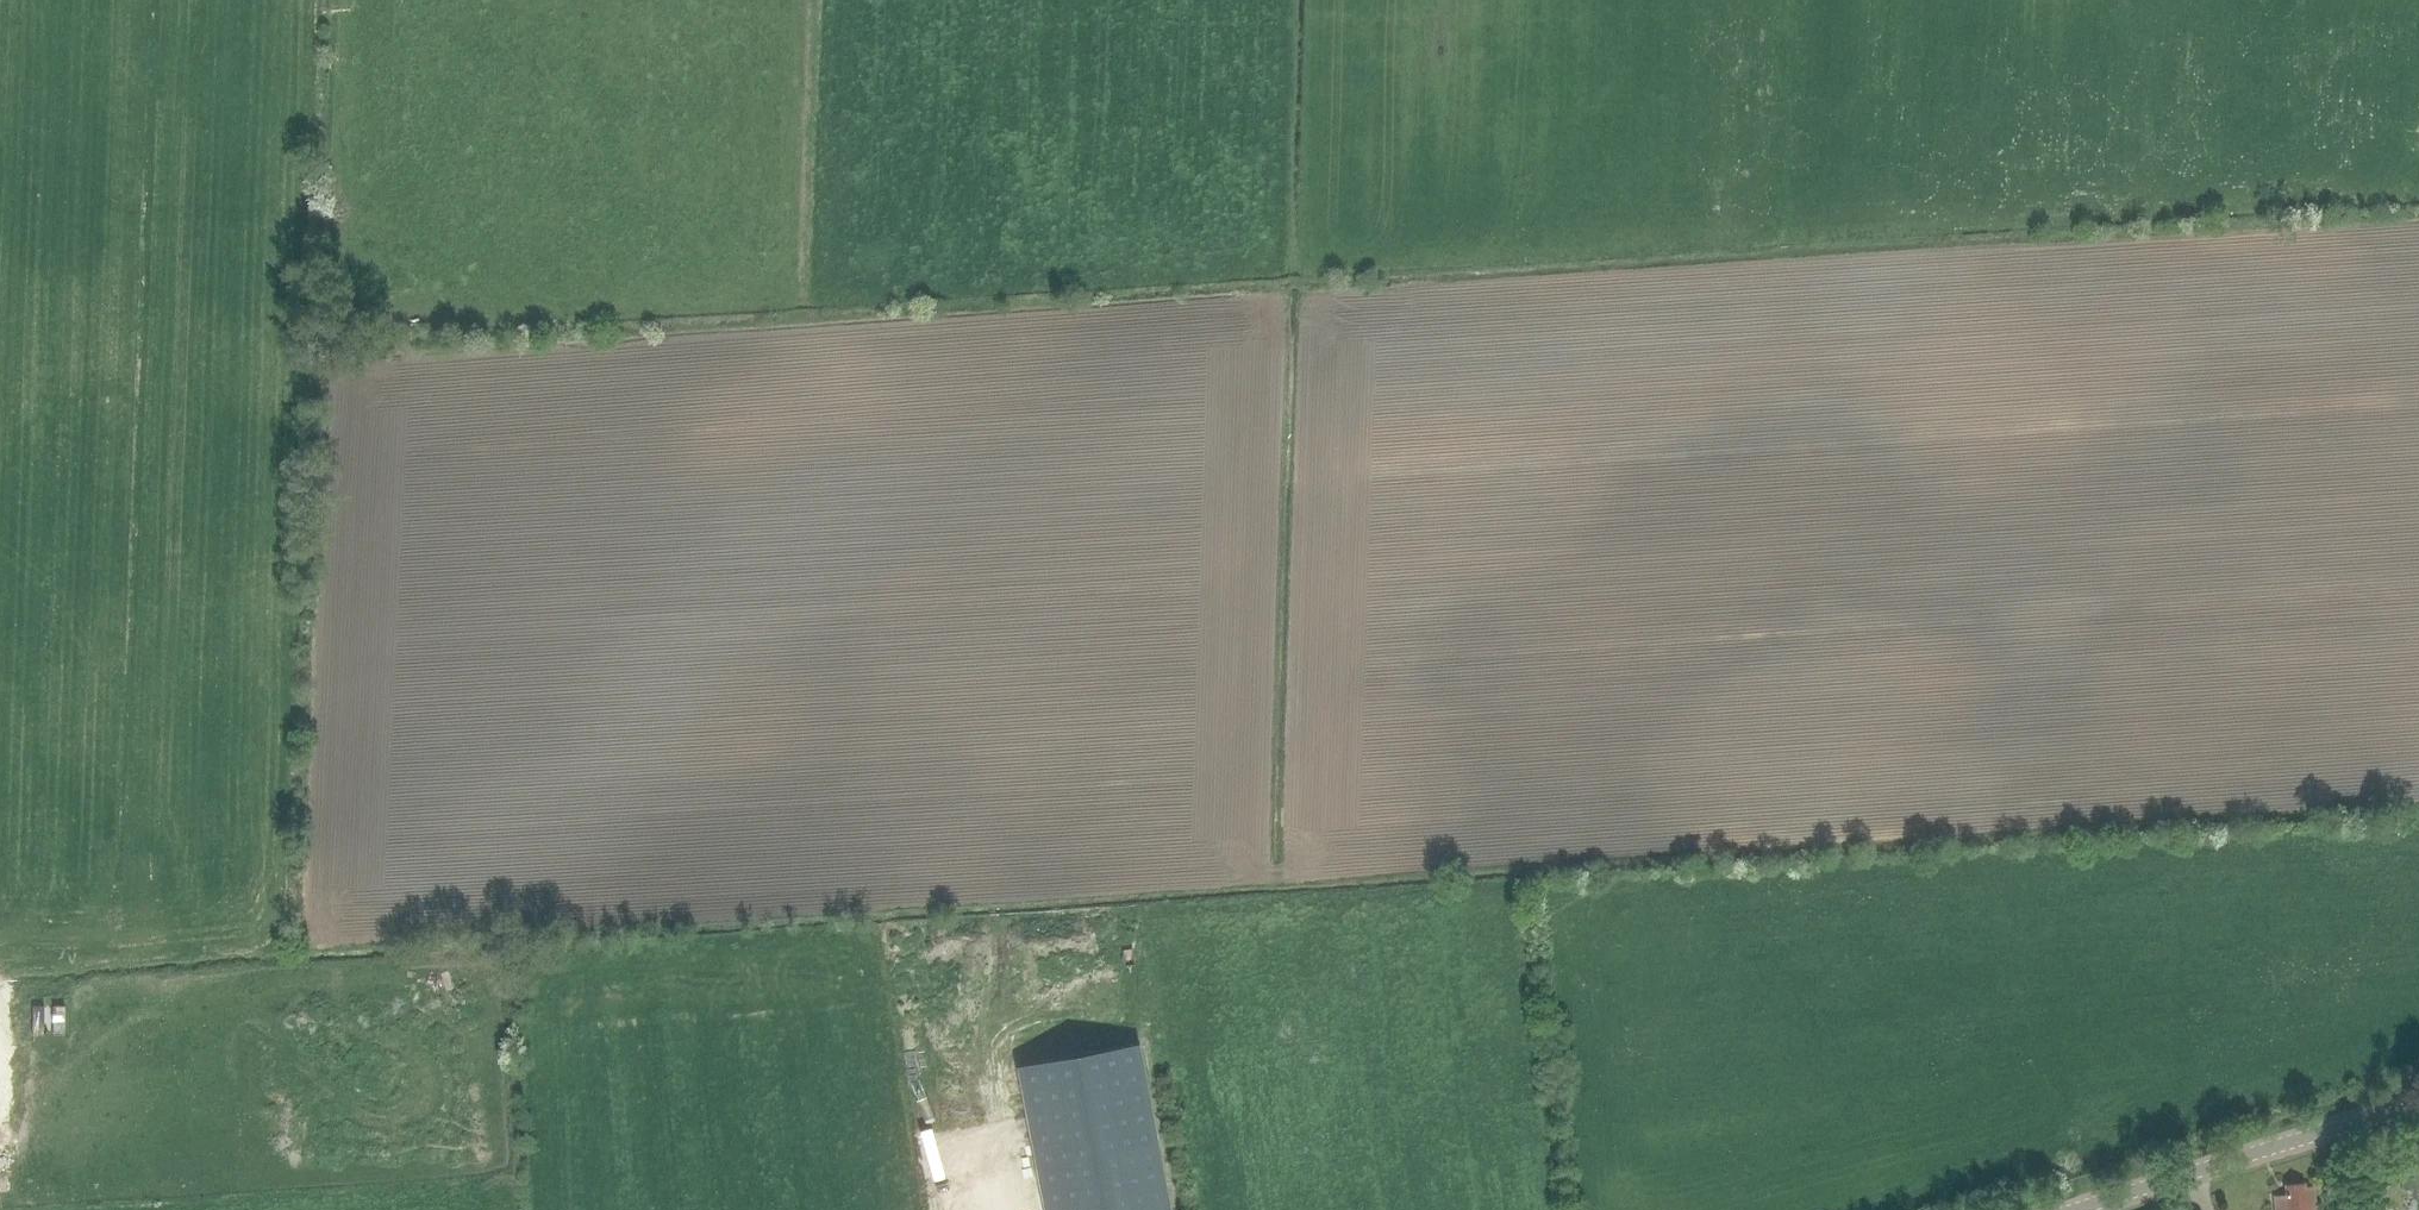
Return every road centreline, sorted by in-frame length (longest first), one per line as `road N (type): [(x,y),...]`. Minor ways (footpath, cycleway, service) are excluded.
road 1 (tertiary): [(2078,1209),(2418,1106)]

